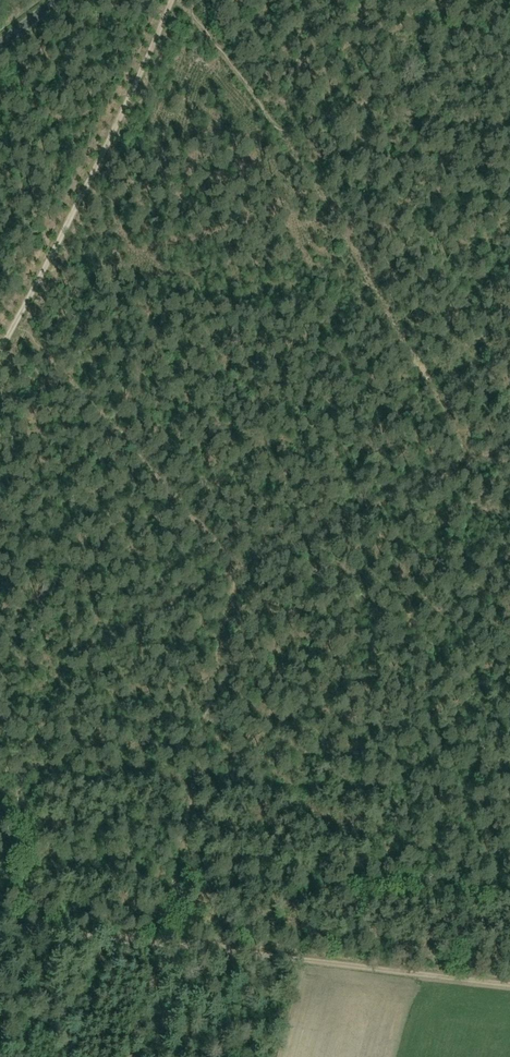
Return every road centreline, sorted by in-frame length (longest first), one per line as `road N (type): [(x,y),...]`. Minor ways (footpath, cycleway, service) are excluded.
road 1 (track): [(161,941),(237,574),(17,320)]
road 2 (track): [(279,138),(467,455)]
road 3 (track): [(17,320),(172,0)]
road 4 (track): [(509,987),(161,941)]
road 5 (track): [(237,574),(467,455)]
road 6 (track): [(509,59),(279,138)]
road 7 (track): [(182,0),(279,138)]
road 8 (track): [(161,941),(0,925)]

